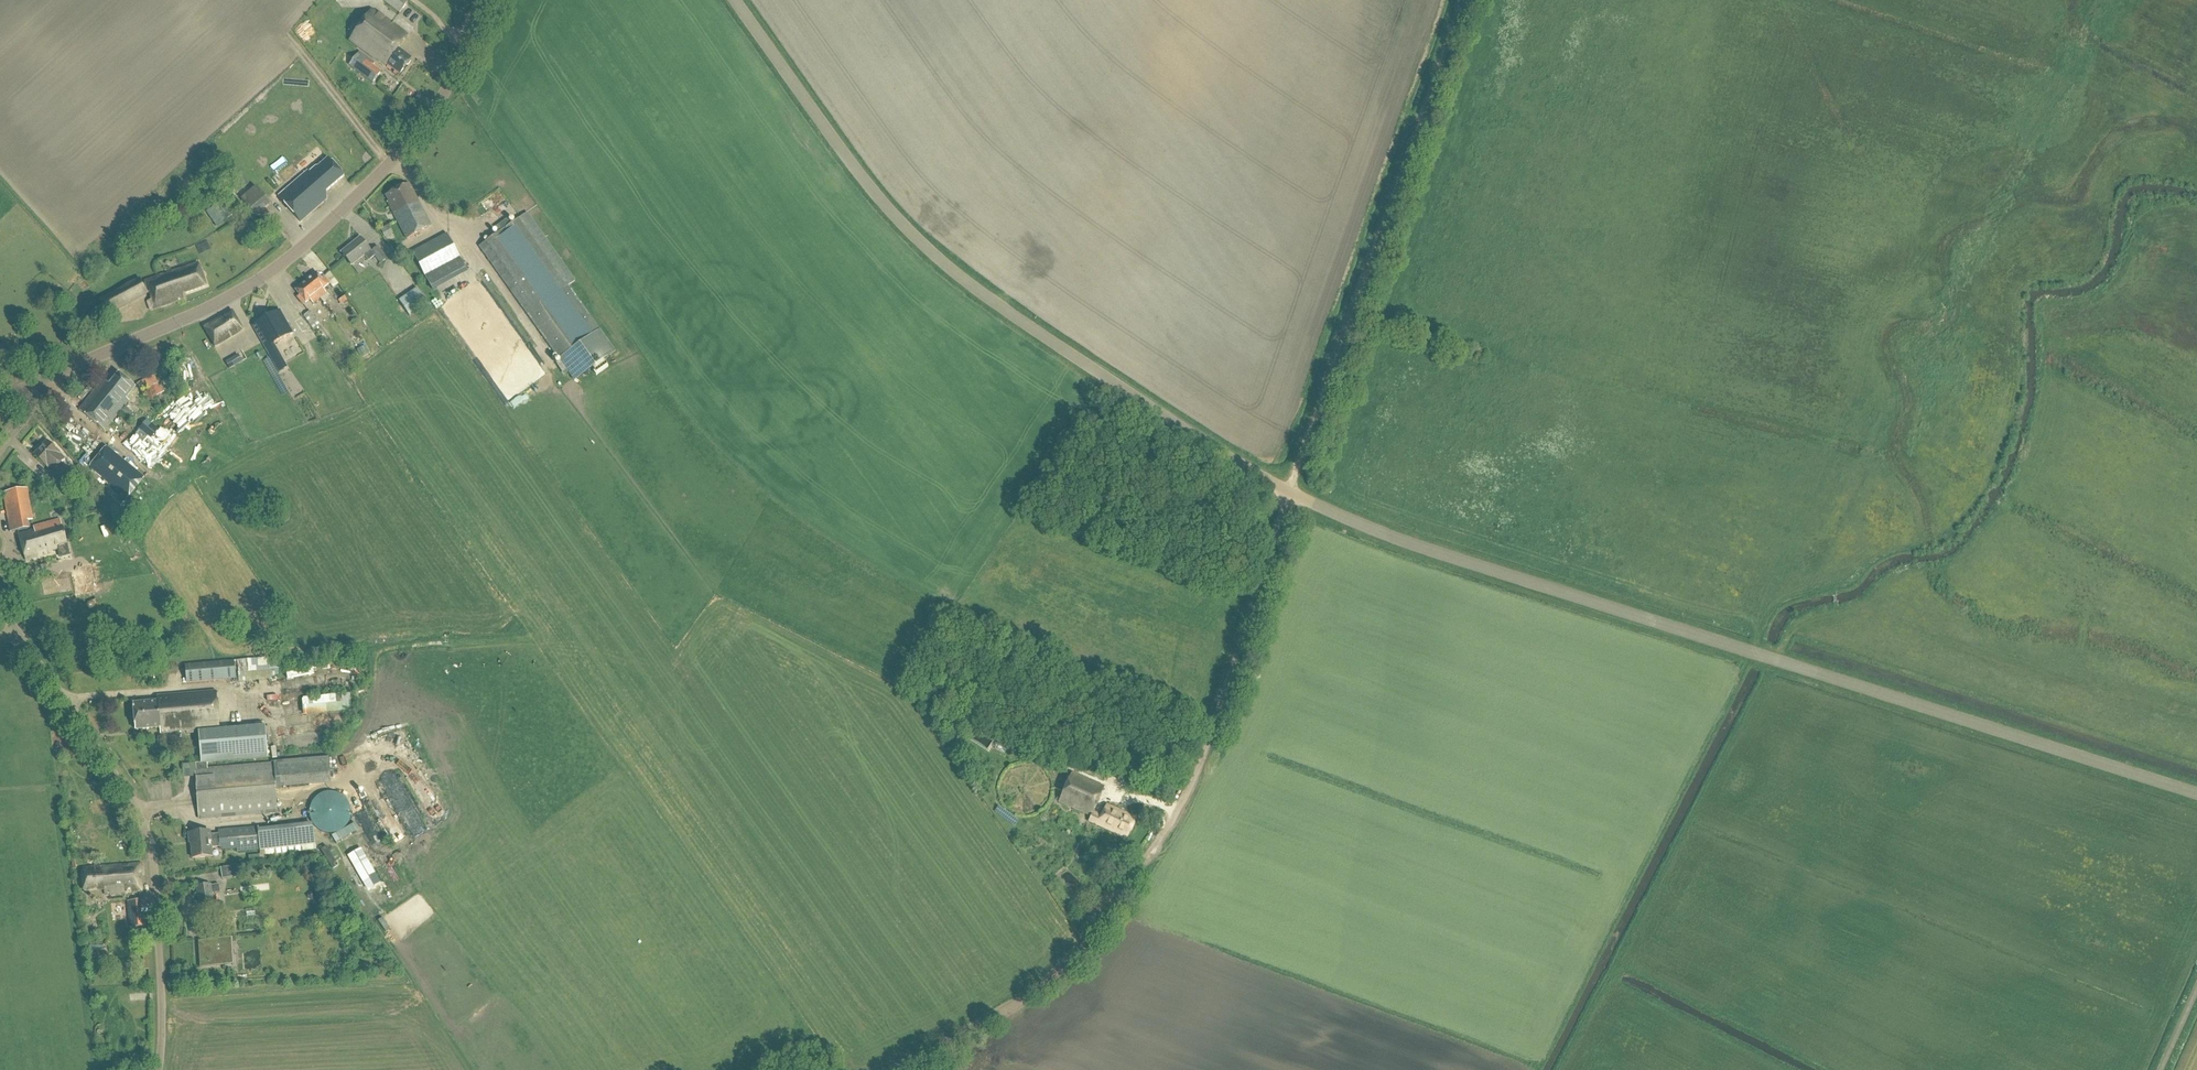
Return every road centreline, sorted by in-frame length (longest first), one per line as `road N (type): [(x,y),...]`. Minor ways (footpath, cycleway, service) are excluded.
road 1 (tertiary): [(2196,796),(1395,539),(1287,494)]
road 2 (tertiary): [(1287,494),(949,268),(858,174),(734,0)]
road 3 (tertiary): [(49,380),(198,313),(288,259),(430,114),(495,0)]
road 4 (track): [(1287,494),(1459,0)]
road 5 (residential): [(158,1069),(150,842),(135,803),(17,631)]
road 6 (unclassified): [(1163,836),(1205,747),(1287,494)]
road 7 (track): [(894,1069),(1059,973),(1163,836)]

